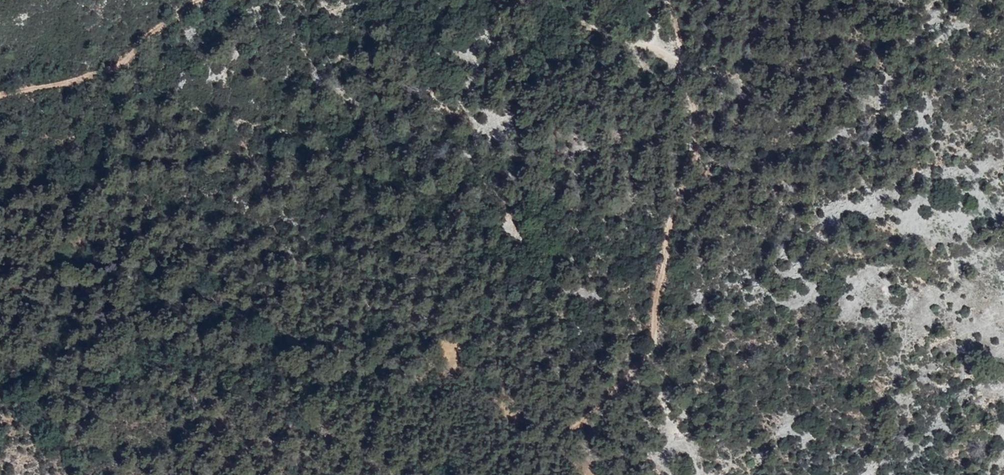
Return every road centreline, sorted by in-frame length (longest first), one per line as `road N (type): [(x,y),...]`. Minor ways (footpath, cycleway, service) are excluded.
road 1 (track): [(586,474),(652,350),(691,78),(656,46),(532,0)]
road 2 (track): [(201,0),(86,81),(0,95)]

